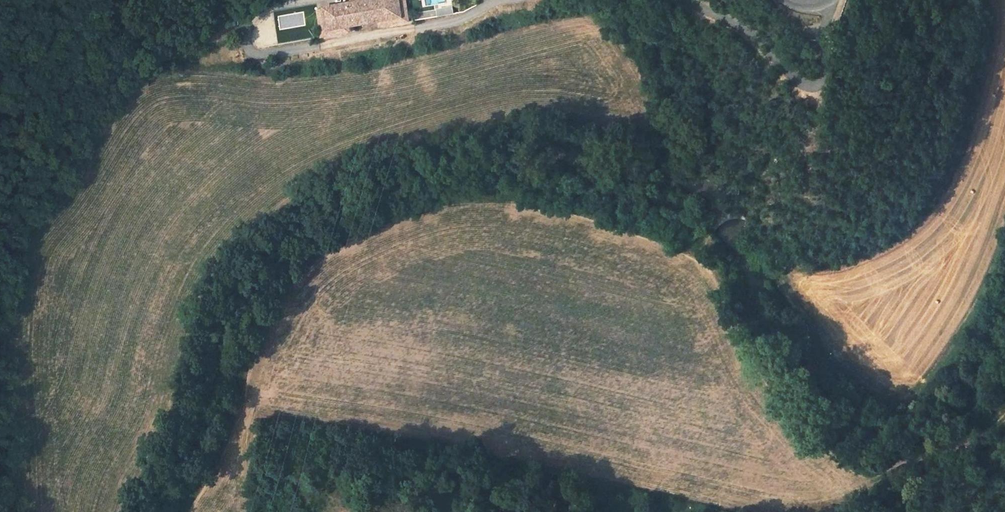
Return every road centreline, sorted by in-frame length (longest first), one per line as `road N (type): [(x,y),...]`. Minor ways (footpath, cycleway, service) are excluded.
road 1 (track): [(186,511),(245,398),(282,293),(307,263),(350,236),(441,205),(532,199),(641,229),(708,266),(792,401),(870,470),(892,475),(950,459),(1004,424)]

